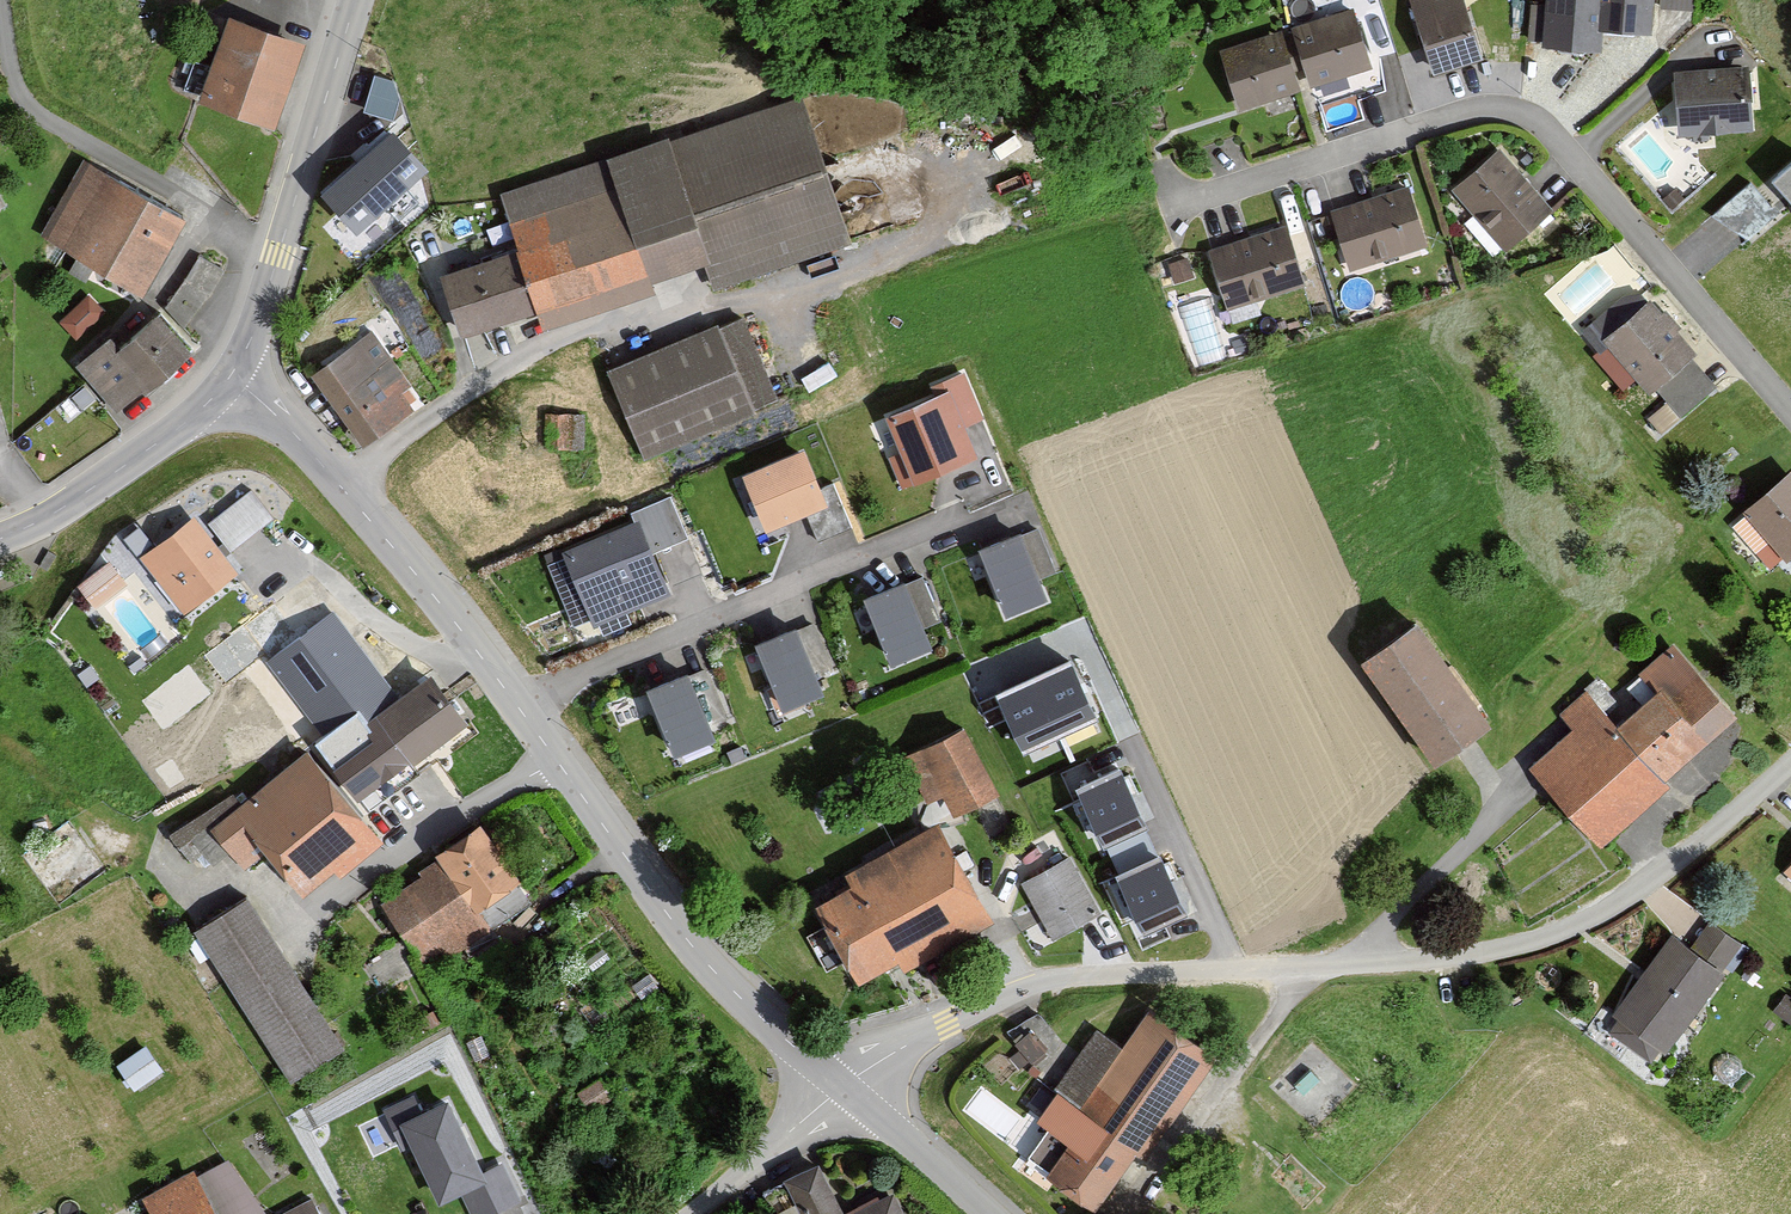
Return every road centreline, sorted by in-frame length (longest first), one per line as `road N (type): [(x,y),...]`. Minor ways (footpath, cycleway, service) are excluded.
road 1 (residential): [(844,1086),(948,1026),(1054,983),(1470,957),(1553,936),(1645,886),(1790,762)]
road 2 (unclassified): [(844,1086),(697,957),(472,640),(339,483),(231,377)]
road 3 (residential): [(1790,406),(1558,139),(1518,113),(1467,113),(1188,203)]
road 4 (residential): [(231,377),(260,313),(356,0)]
road 5 (residential): [(0,541),(191,421),(231,377)]
road 6 (unclassified): [(997,1213),(844,1086)]
road 7 (unclassified): [(692,1213),(844,1086)]

